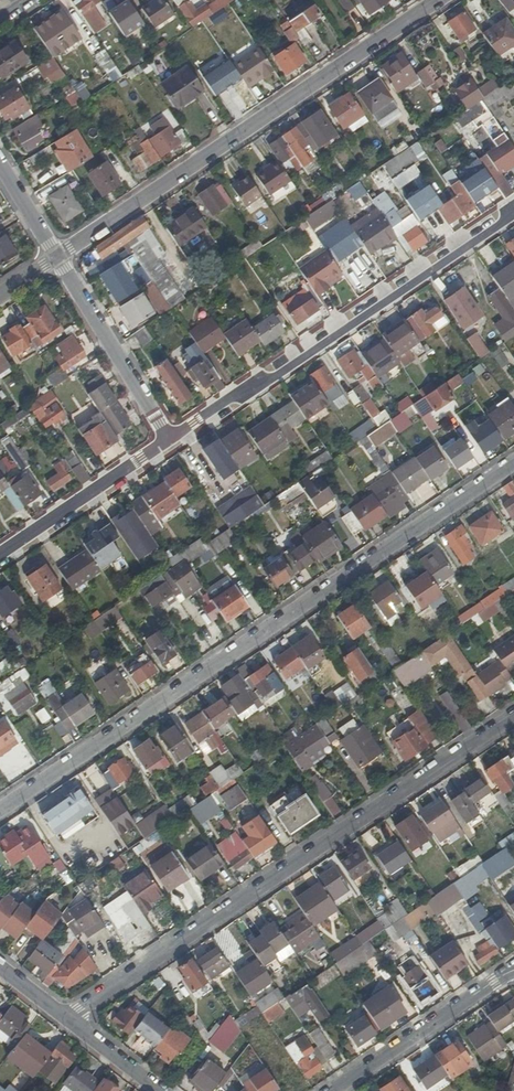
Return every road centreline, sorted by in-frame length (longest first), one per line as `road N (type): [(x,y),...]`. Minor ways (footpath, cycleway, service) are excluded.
road 1 (residential): [(0,813),(513,466)]
road 2 (residential): [(66,1021),(513,714)]
road 3 (residential): [(56,257),(436,0)]
road 4 (residential): [(170,442),(513,211)]
road 5 (residential): [(170,442),(56,257)]
road 6 (residential): [(0,559),(170,442)]
road 7 (residential): [(502,977),(335,1090)]

